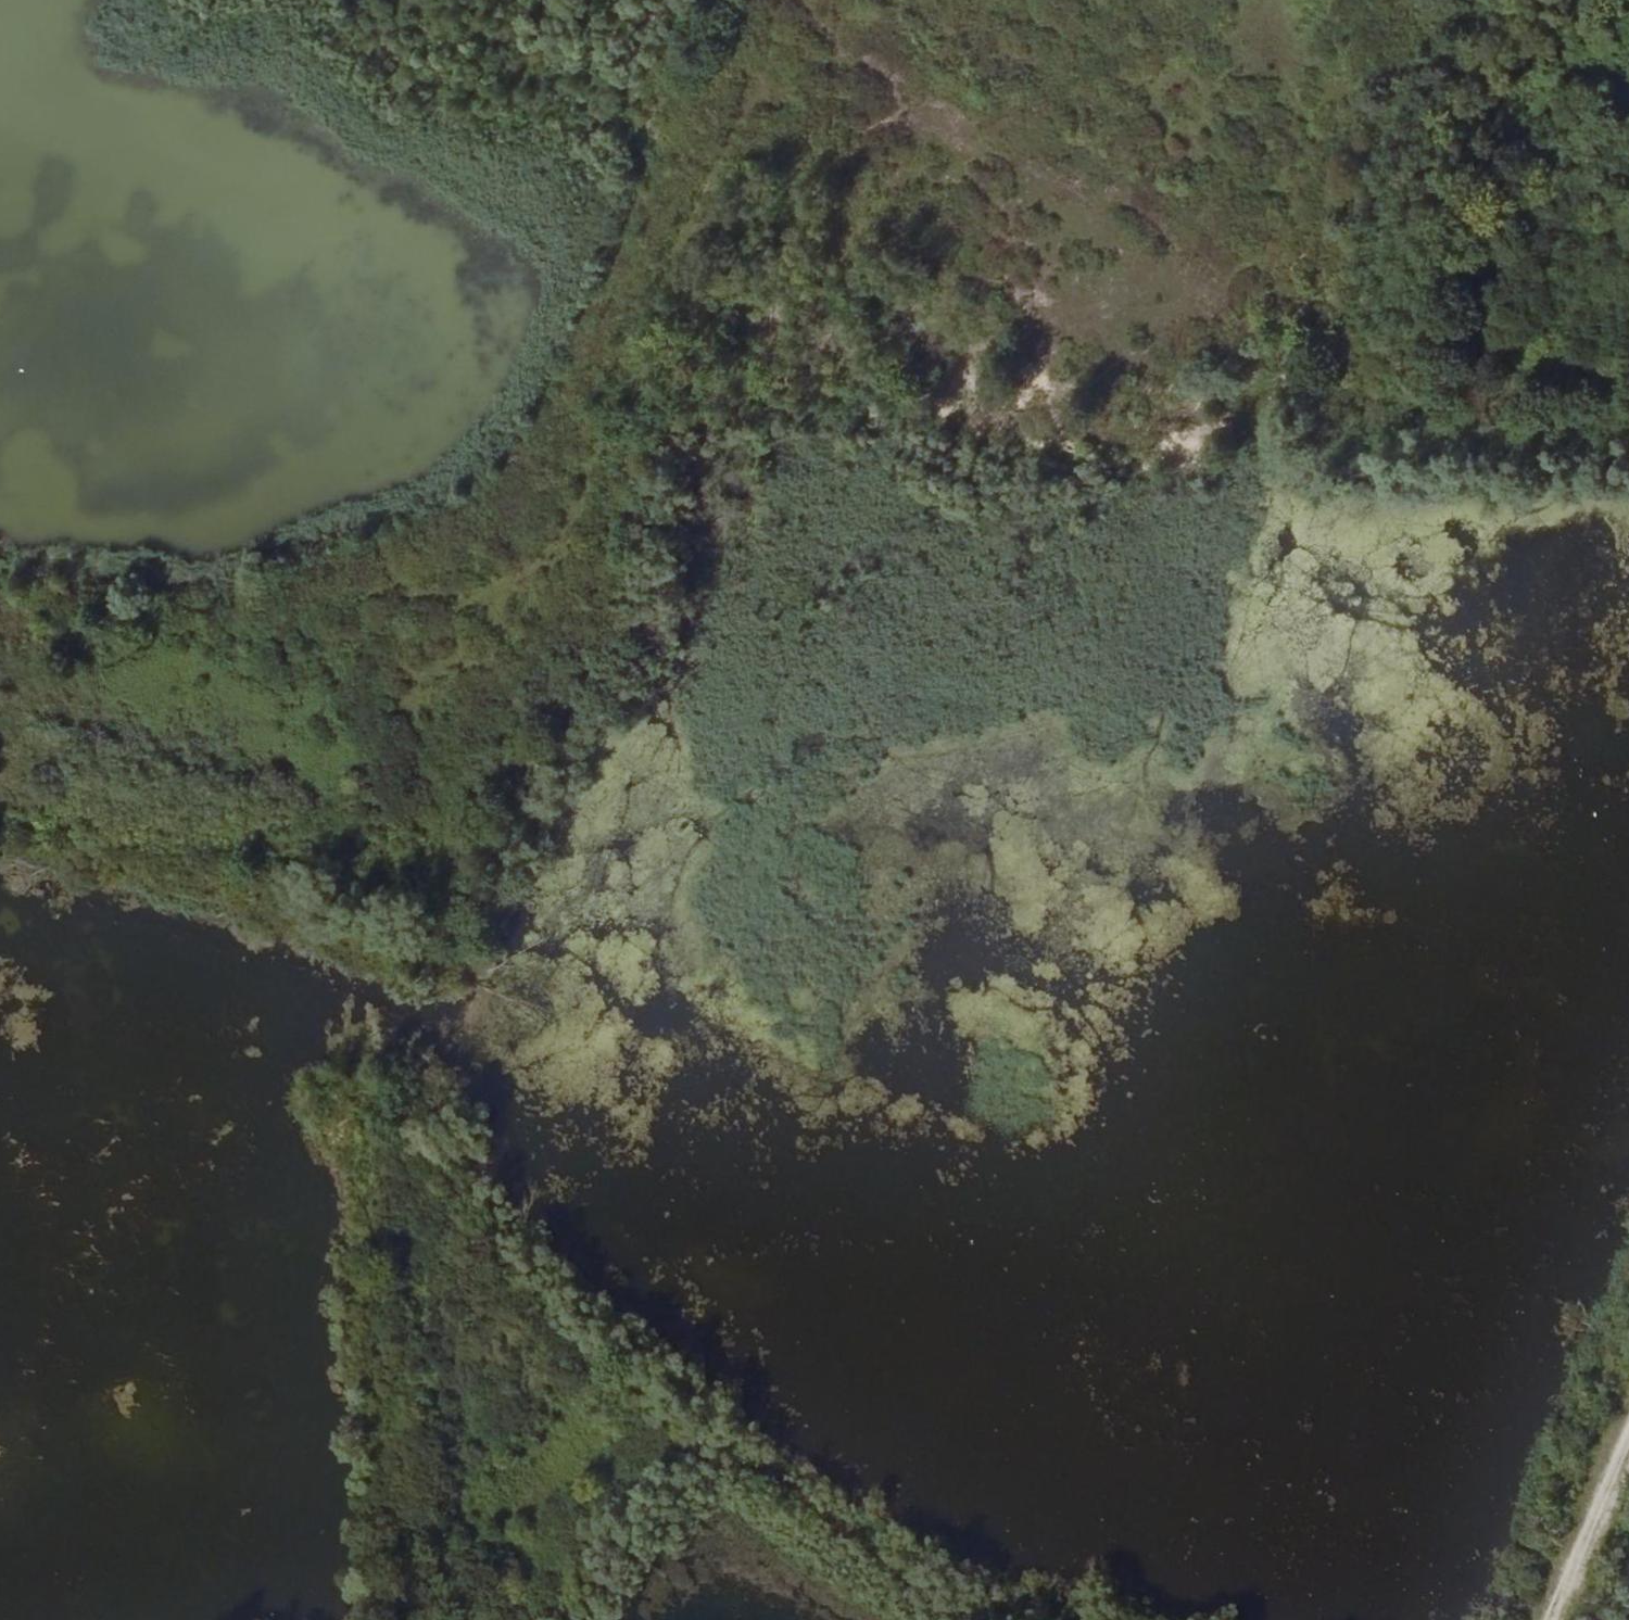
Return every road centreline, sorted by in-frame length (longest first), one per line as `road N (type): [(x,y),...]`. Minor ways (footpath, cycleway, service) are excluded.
road 1 (track): [(1628,1448),(1588,1534),(1561,1619)]

